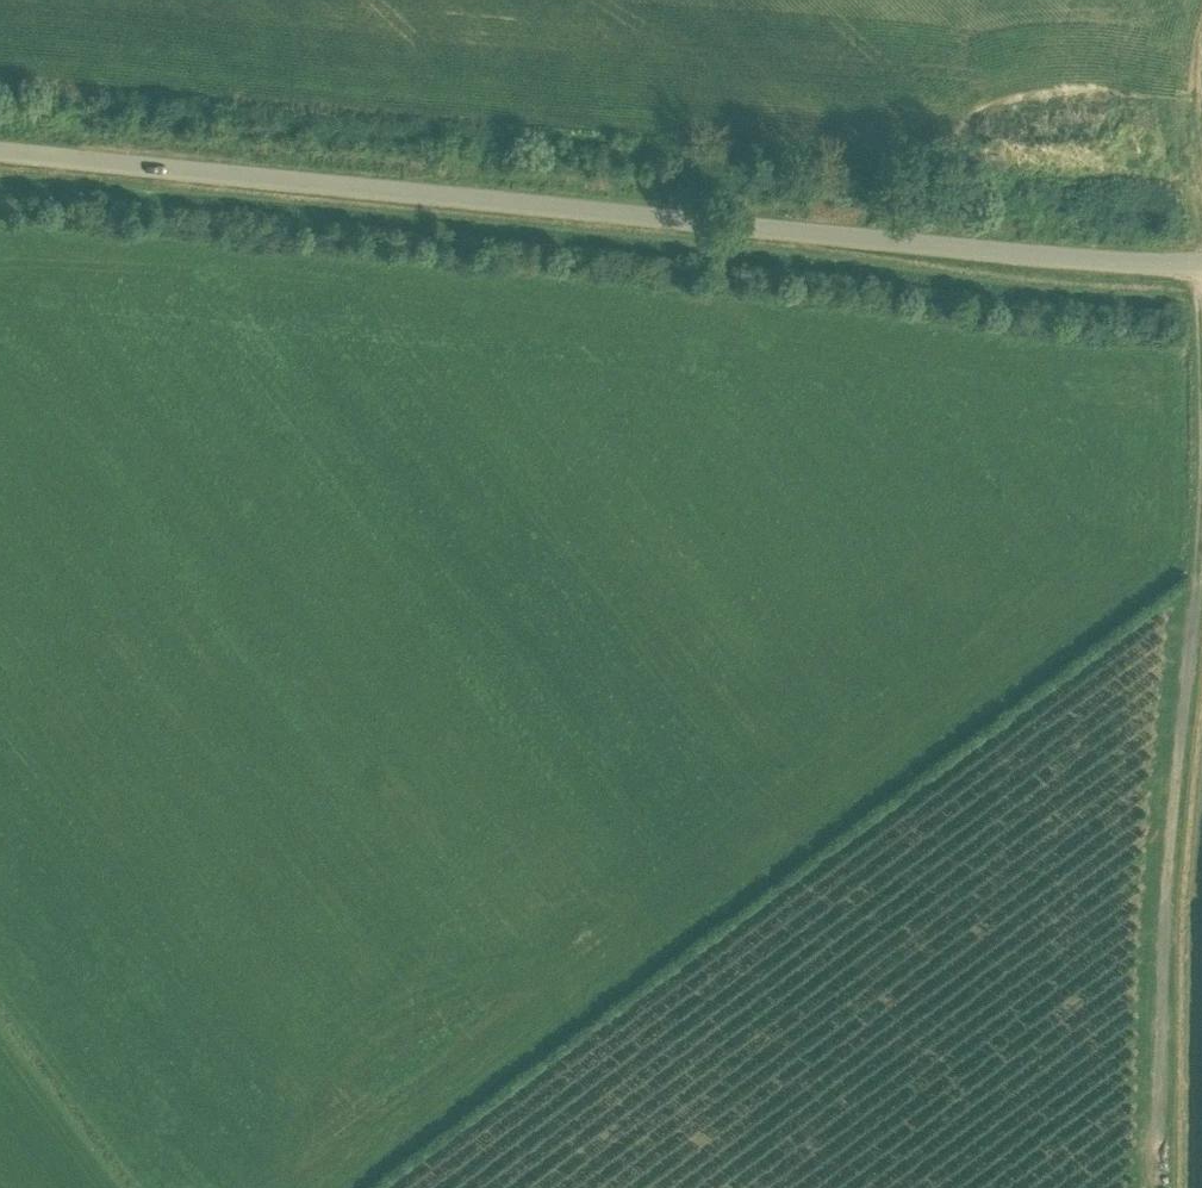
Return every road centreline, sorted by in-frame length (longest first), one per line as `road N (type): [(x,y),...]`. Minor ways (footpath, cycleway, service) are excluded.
road 1 (unclassified): [(1201,267),(0,160)]

